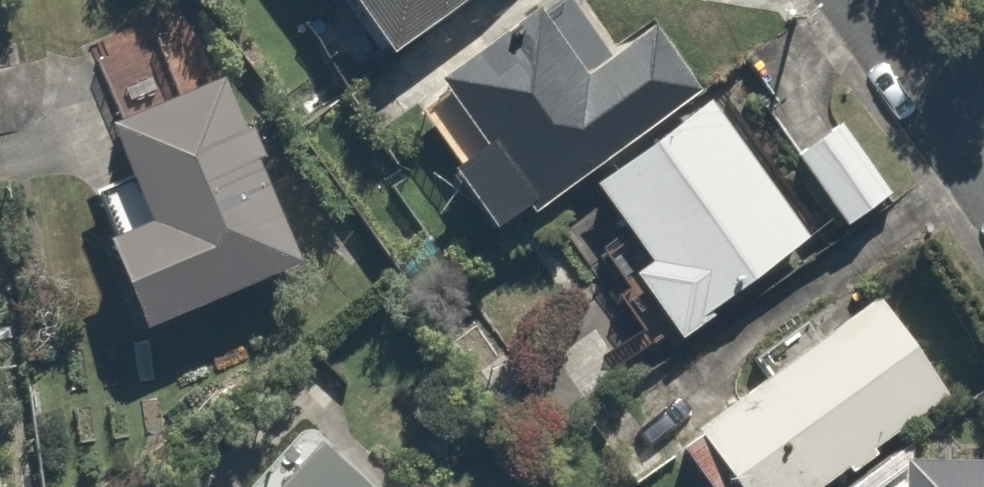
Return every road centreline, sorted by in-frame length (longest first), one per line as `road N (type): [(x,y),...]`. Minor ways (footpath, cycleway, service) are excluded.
road 1 (residential): [(873,0),(983,154)]

